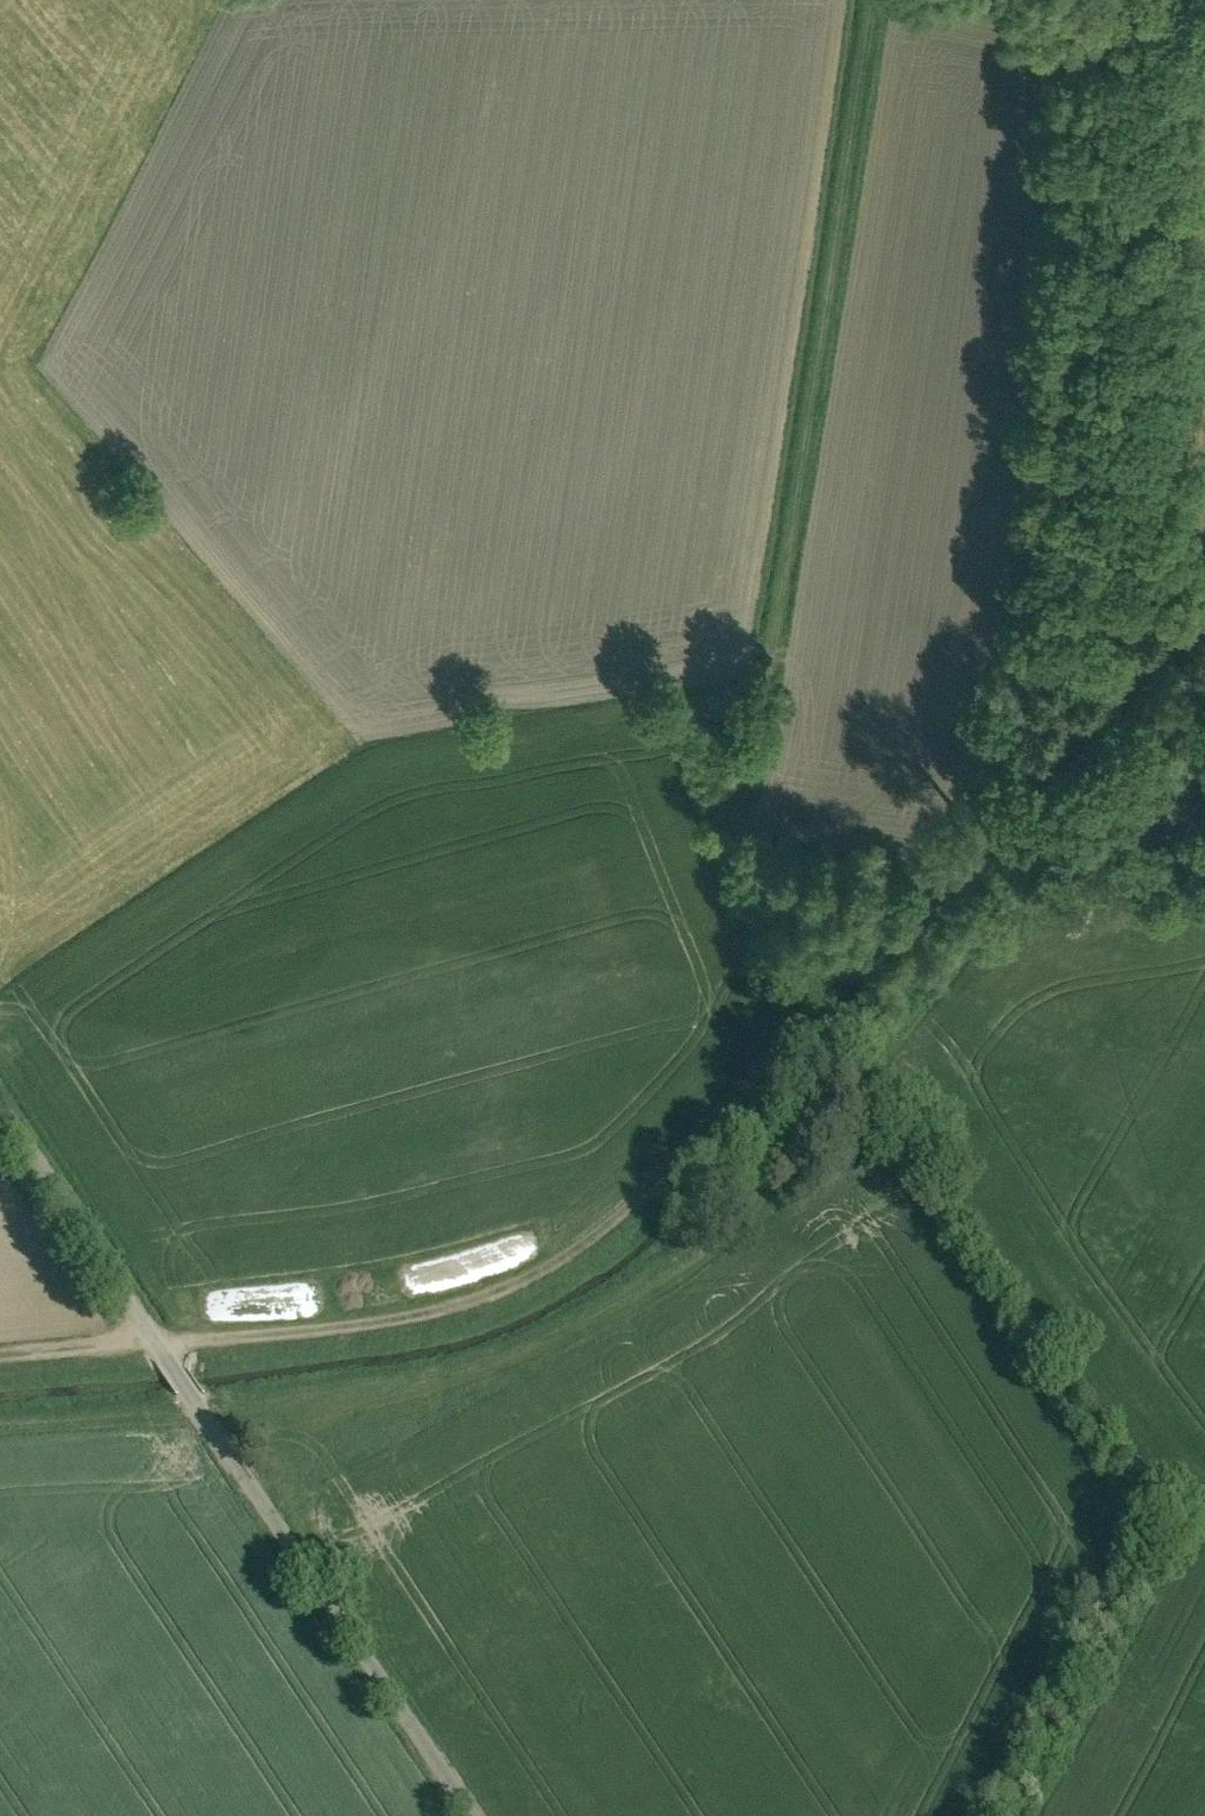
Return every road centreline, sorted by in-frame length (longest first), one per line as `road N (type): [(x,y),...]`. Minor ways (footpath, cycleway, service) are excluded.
road 1 (track): [(879,0),(740,828),(737,874),(746,906),(789,1006),(775,1065),(606,1237),(534,1282),(452,1314),(346,1333),(0,1362)]
road 2 (unclassified): [(0,1104),(476,1815)]

